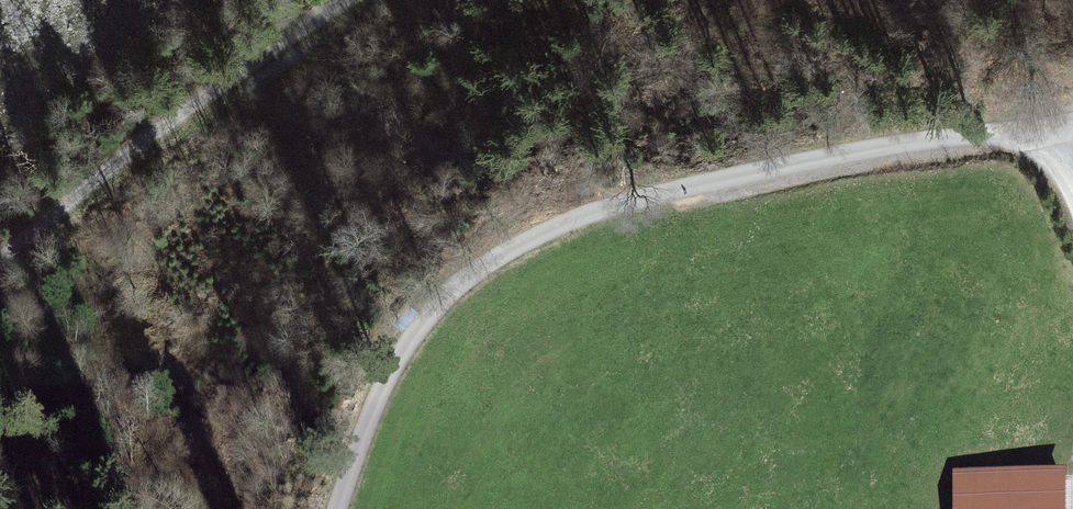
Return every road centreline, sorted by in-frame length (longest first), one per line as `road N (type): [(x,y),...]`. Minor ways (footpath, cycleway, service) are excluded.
road 1 (track): [(337,508),(407,330),(476,273),(577,217),(639,198),(928,141),(1019,132),(1061,146),(1072,141)]
road 2 (track): [(353,0),(312,19),(0,258)]

